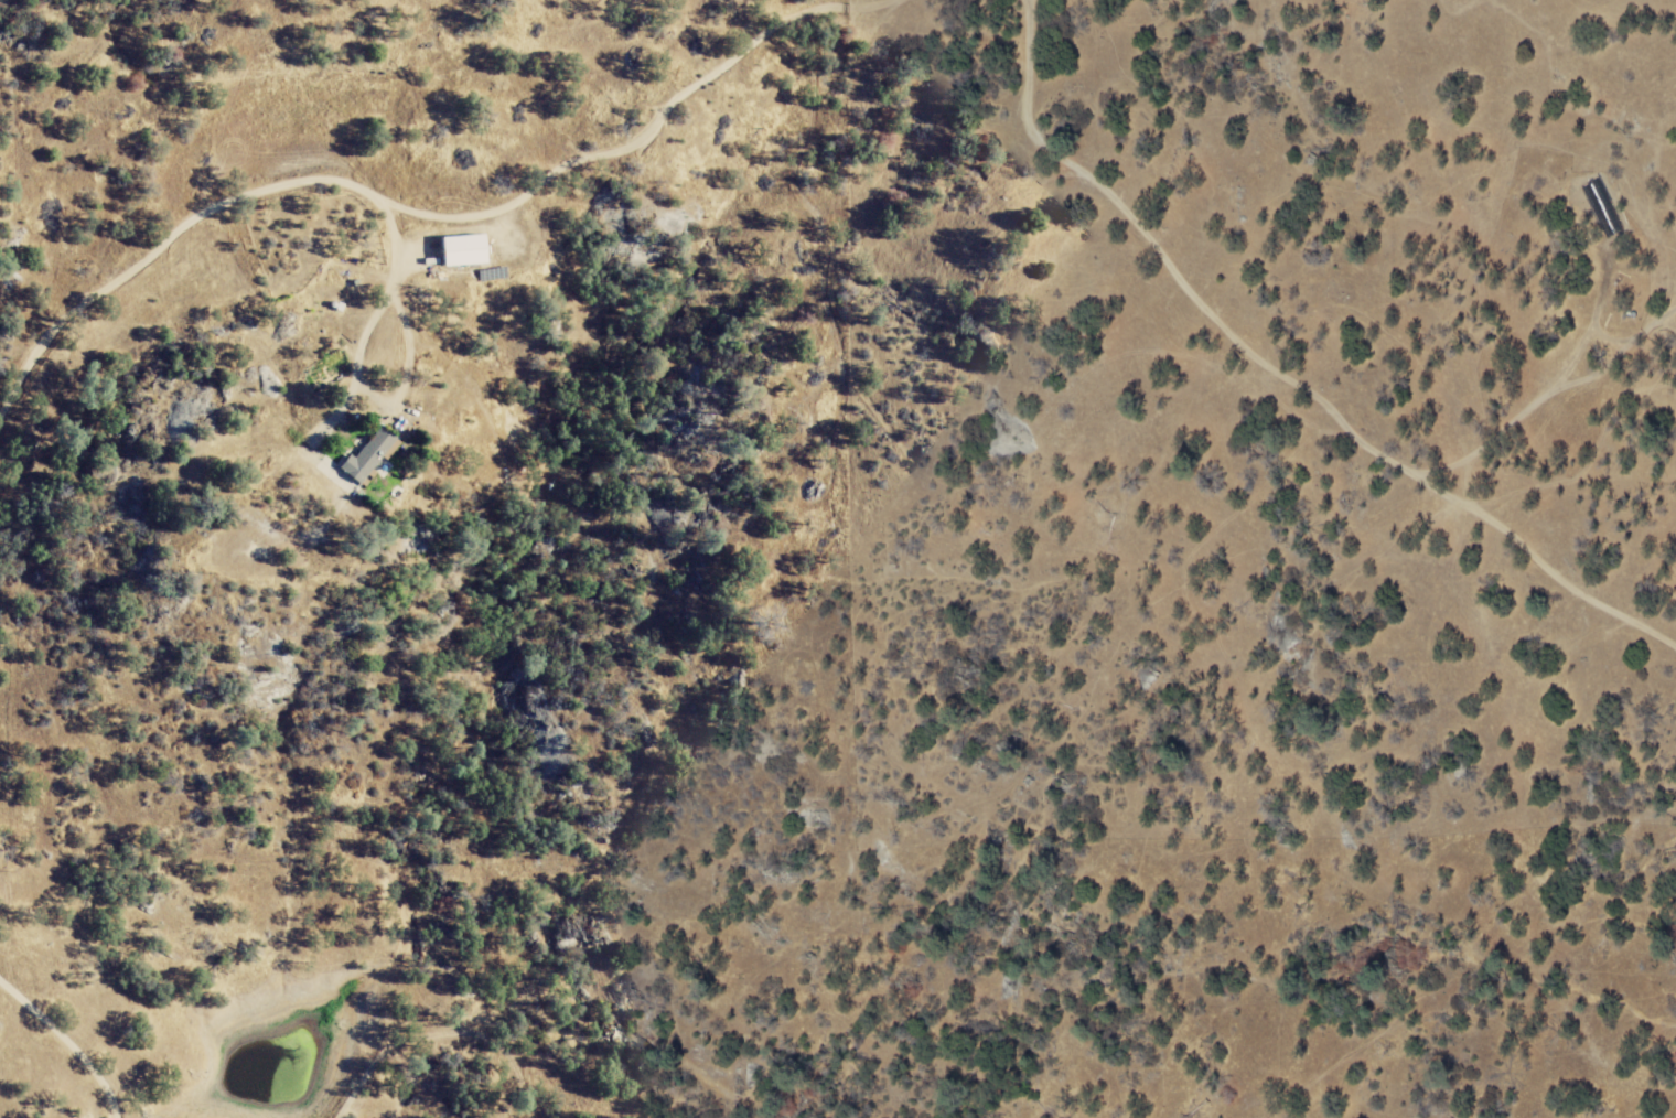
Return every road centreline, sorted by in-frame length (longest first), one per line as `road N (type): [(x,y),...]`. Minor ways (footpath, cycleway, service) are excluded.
road 1 (residential): [(0,420),(54,326),(192,218),(299,181),(342,180),(448,219),(508,207),(537,187)]
road 2 (residential): [(118,1117),(84,1055),(0,982)]

